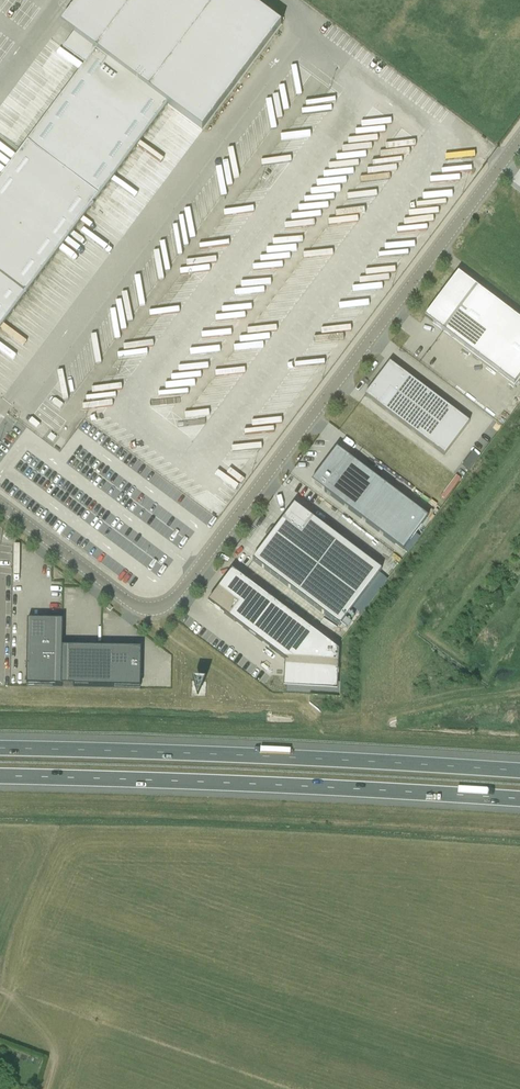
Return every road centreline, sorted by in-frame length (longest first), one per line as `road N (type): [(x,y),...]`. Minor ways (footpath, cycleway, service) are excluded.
road 1 (unclassified): [(519,141),(172,602),(136,605),(0,504)]
road 2 (motorway): [(519,774),(0,749)]
road 3 (motorway): [(0,777),(519,799)]
road 4 (track): [(154,609),(158,627),(251,699),(298,702),(316,718),(355,721),(519,688)]
road 5 (track): [(388,711),(404,622),(519,455)]

